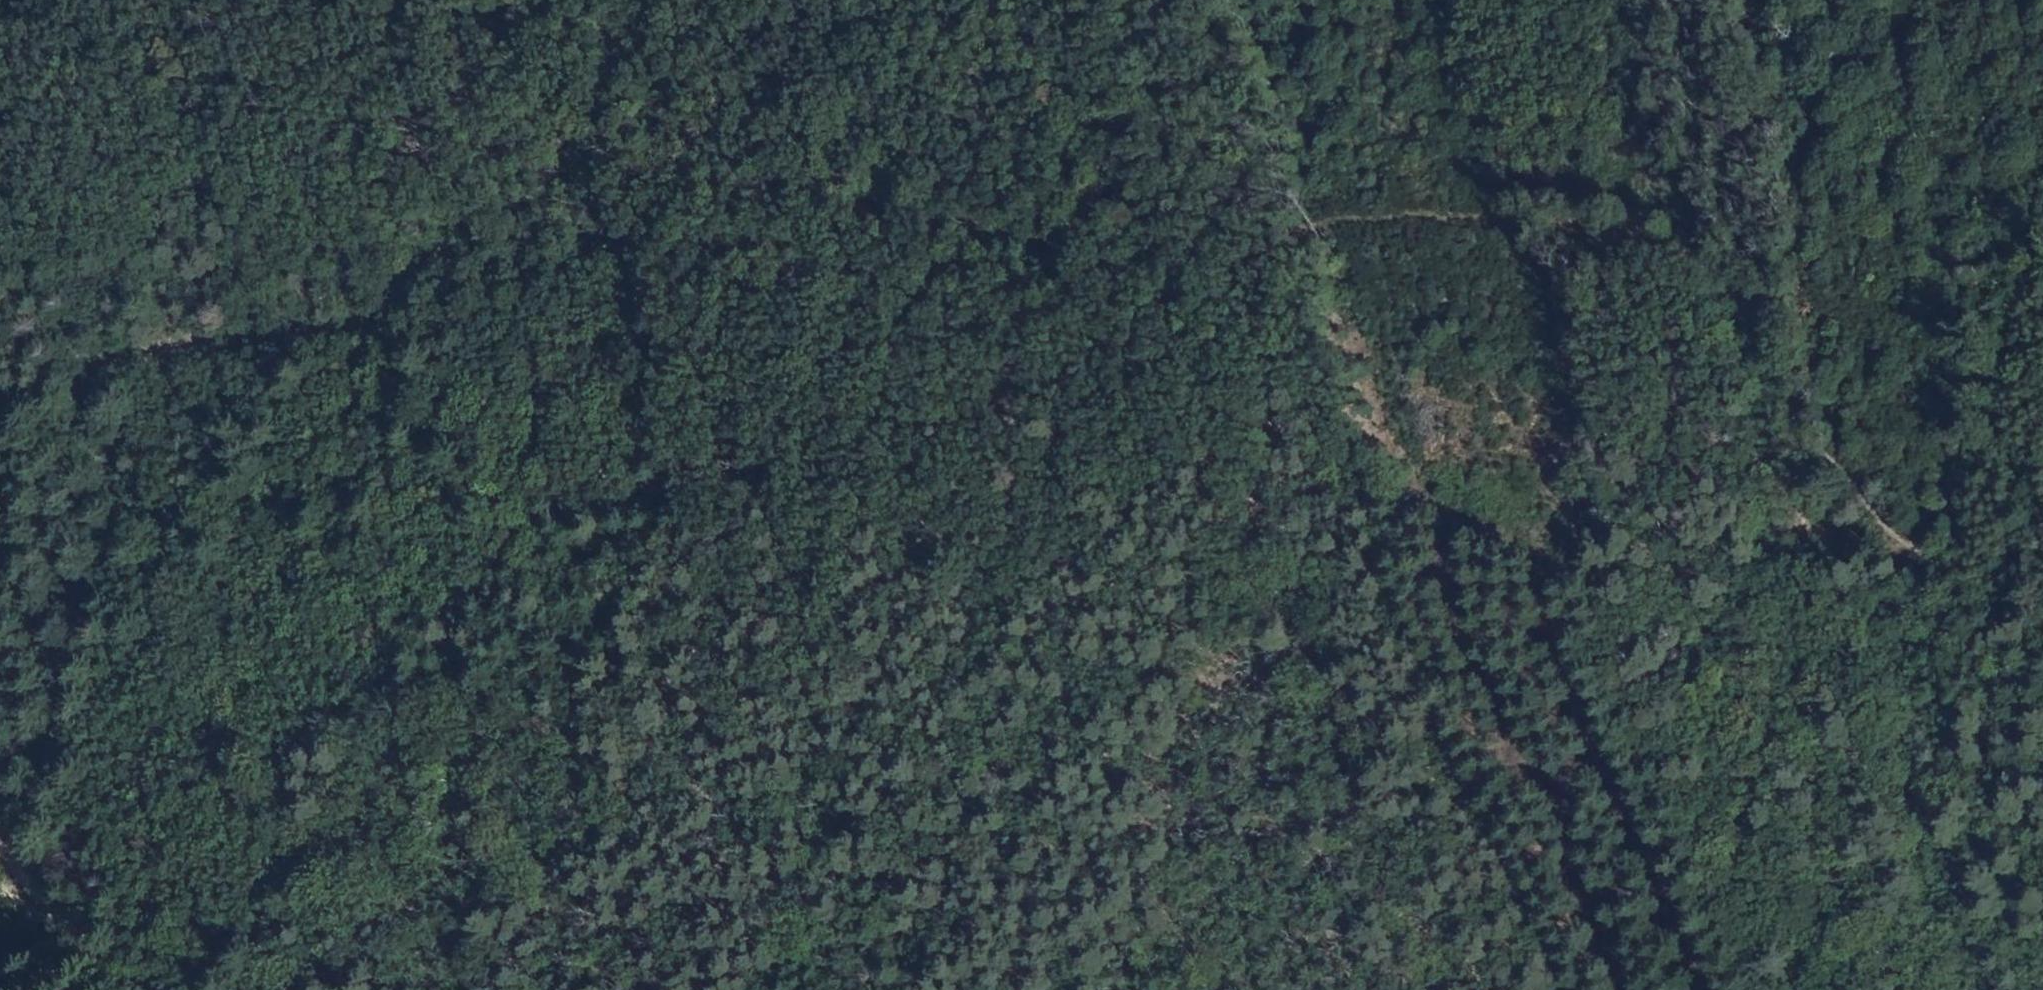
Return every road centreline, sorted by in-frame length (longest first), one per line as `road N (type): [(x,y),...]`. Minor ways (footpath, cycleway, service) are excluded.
road 1 (track): [(1751,0),(1755,43),(1769,72),(1819,130),(1801,202),(1786,368)]
road 2 (track): [(2042,172),(1989,185),(1923,182),(1819,130)]
road 3 (track): [(144,989),(131,969),(0,845)]

